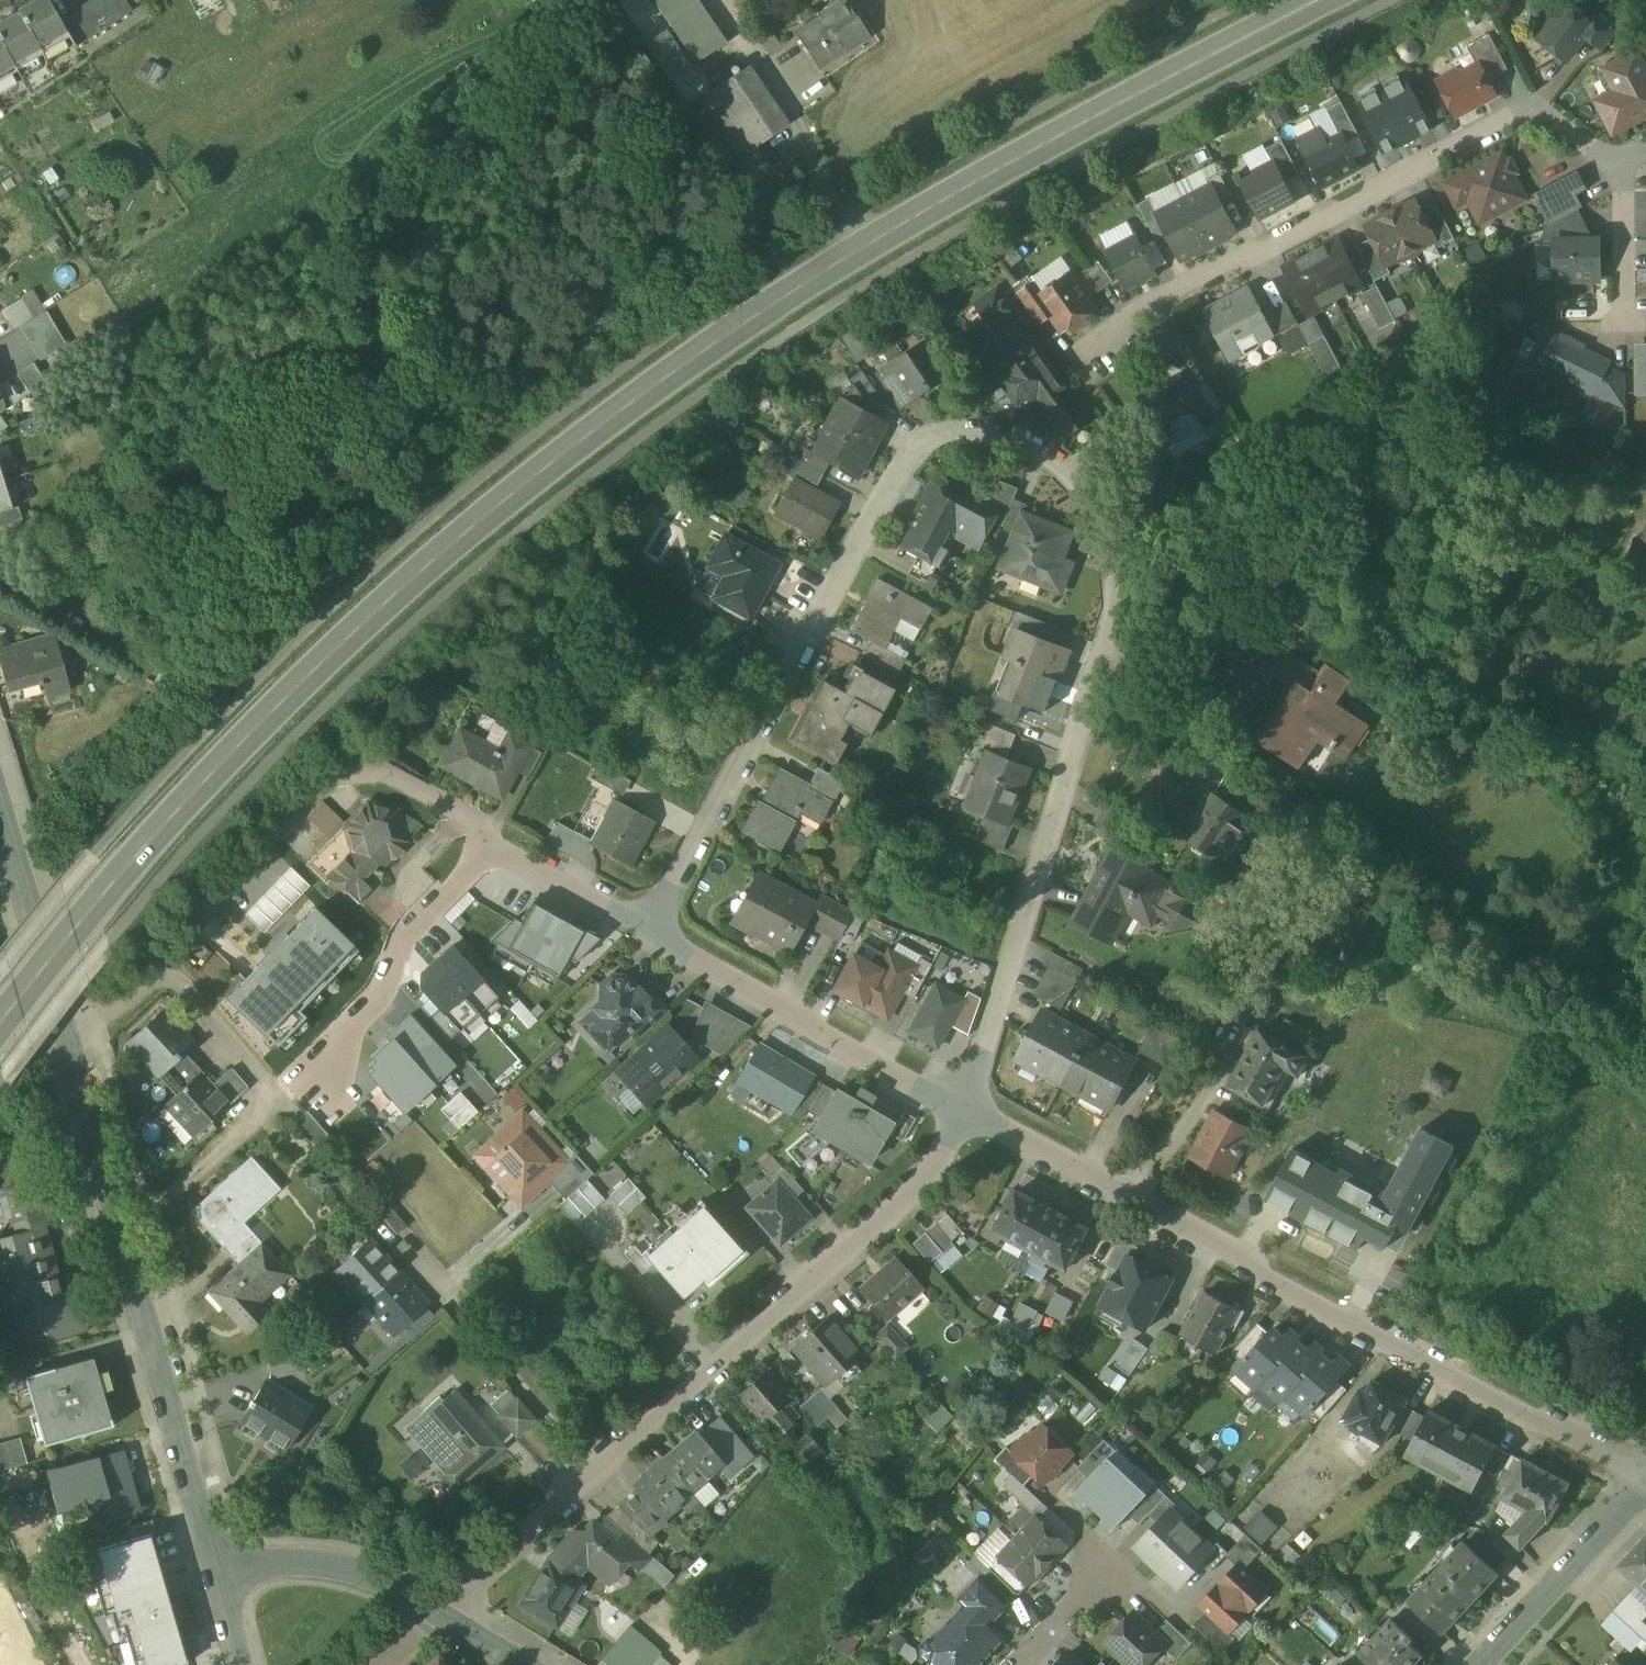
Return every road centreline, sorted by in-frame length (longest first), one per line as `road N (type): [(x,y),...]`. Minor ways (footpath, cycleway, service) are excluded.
road 1 (primary): [(0,1023),(233,747),(438,553),(583,435),(865,245),(1314,0)]
road 2 (residential): [(967,1109),(1115,620),(1103,522),(1050,455),(980,433),(921,441),(650,921)]
road 3 (residential): [(967,1109),(1645,1470)]
road 4 (residential): [(435,1612),(943,1155),(967,1109)]
road 5 (residential): [(66,1033),(135,995),(331,784),(391,776),(650,921)]
road 6 (residential): [(1619,162),(1531,110),(1144,311),(1096,355)]
road 7 (unclassified): [(66,1033),(216,1561)]
road 8 (residential): [(650,921),(967,1109)]
road 9 (unclassified): [(0,805),(66,1033)]
road 10 (residential): [(435,1612),(337,1562),(216,1561)]
road 11 (residential): [(1494,1664),(1645,1500)]
road 12 (residential): [(1619,162),(1625,325)]
road 13 (residential): [(1022,1664),(1107,1570)]

